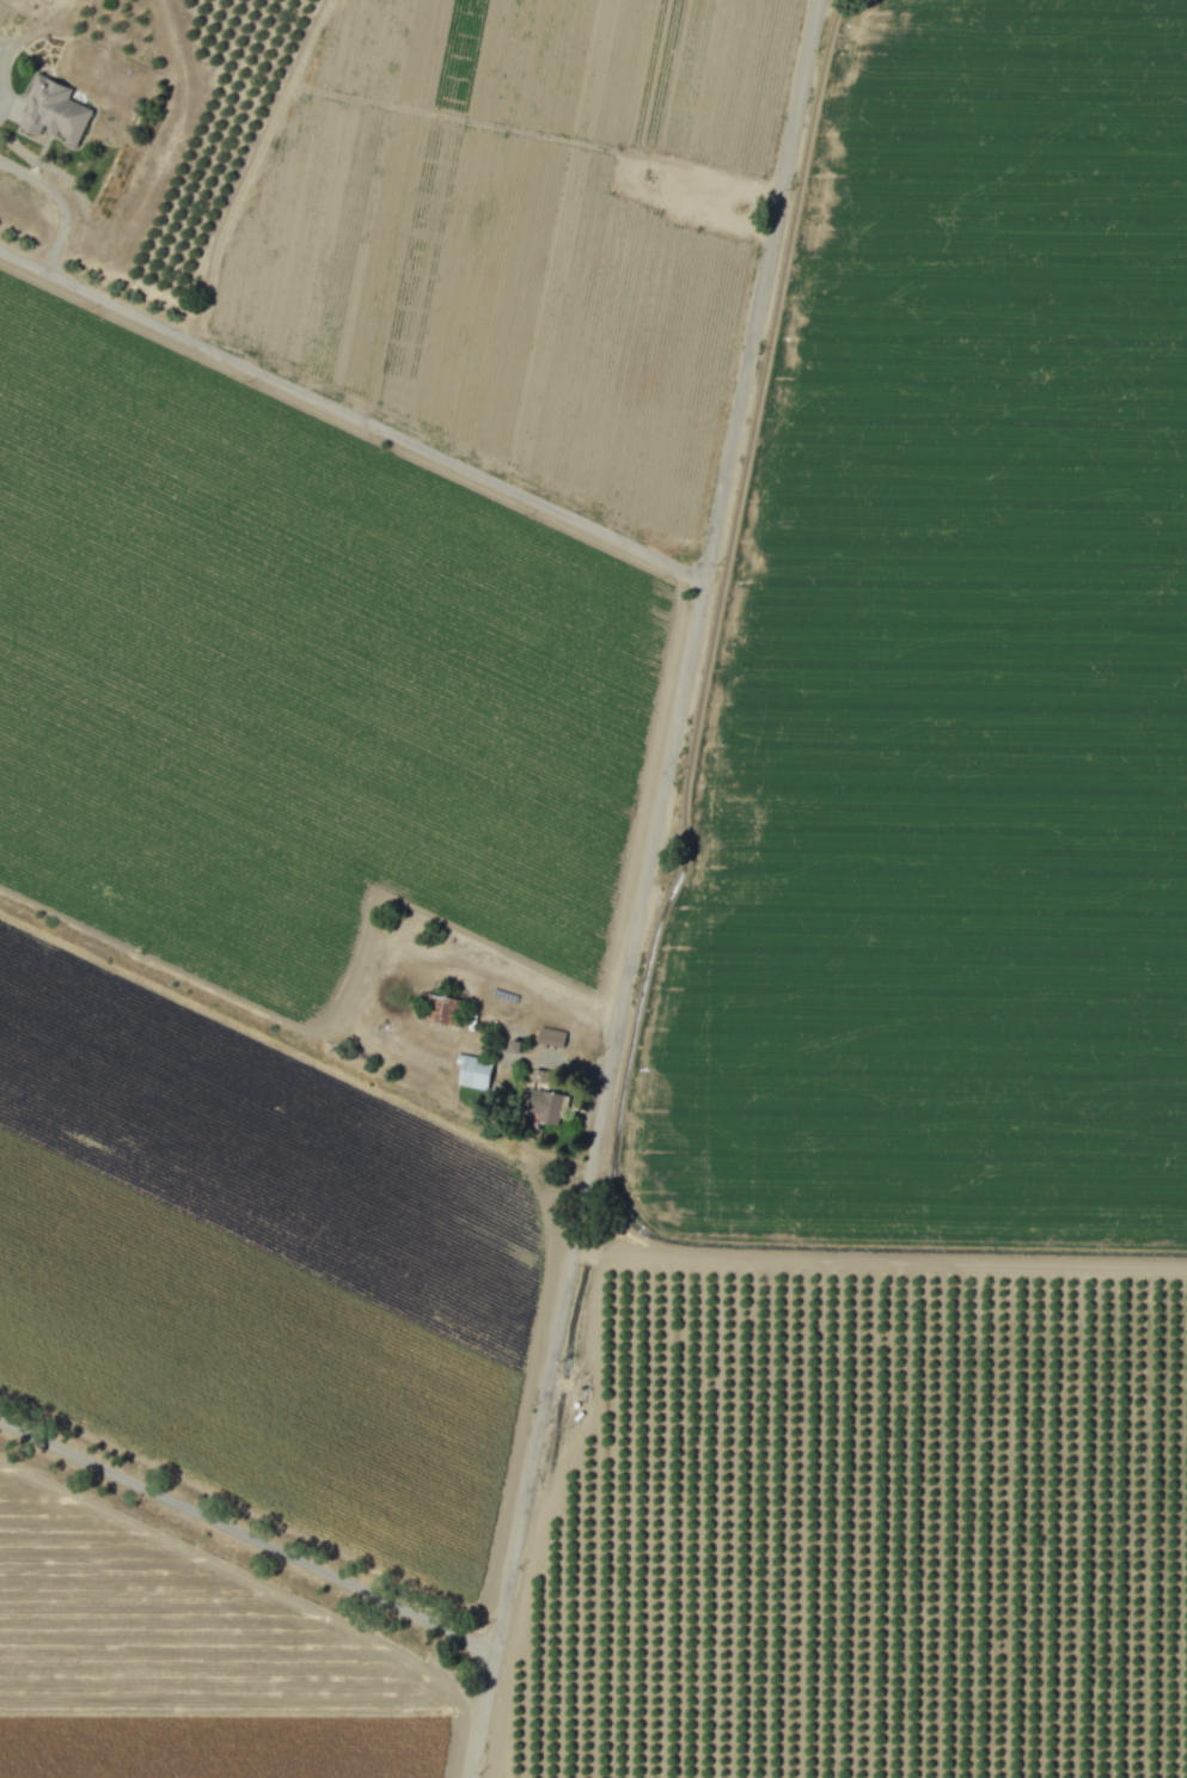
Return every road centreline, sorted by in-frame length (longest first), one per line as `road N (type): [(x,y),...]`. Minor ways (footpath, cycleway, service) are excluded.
road 1 (residential): [(818,0),(715,589),(468,1777)]
road 2 (residential): [(715,589),(0,252)]
road 3 (residential): [(492,1654),(0,1421)]

